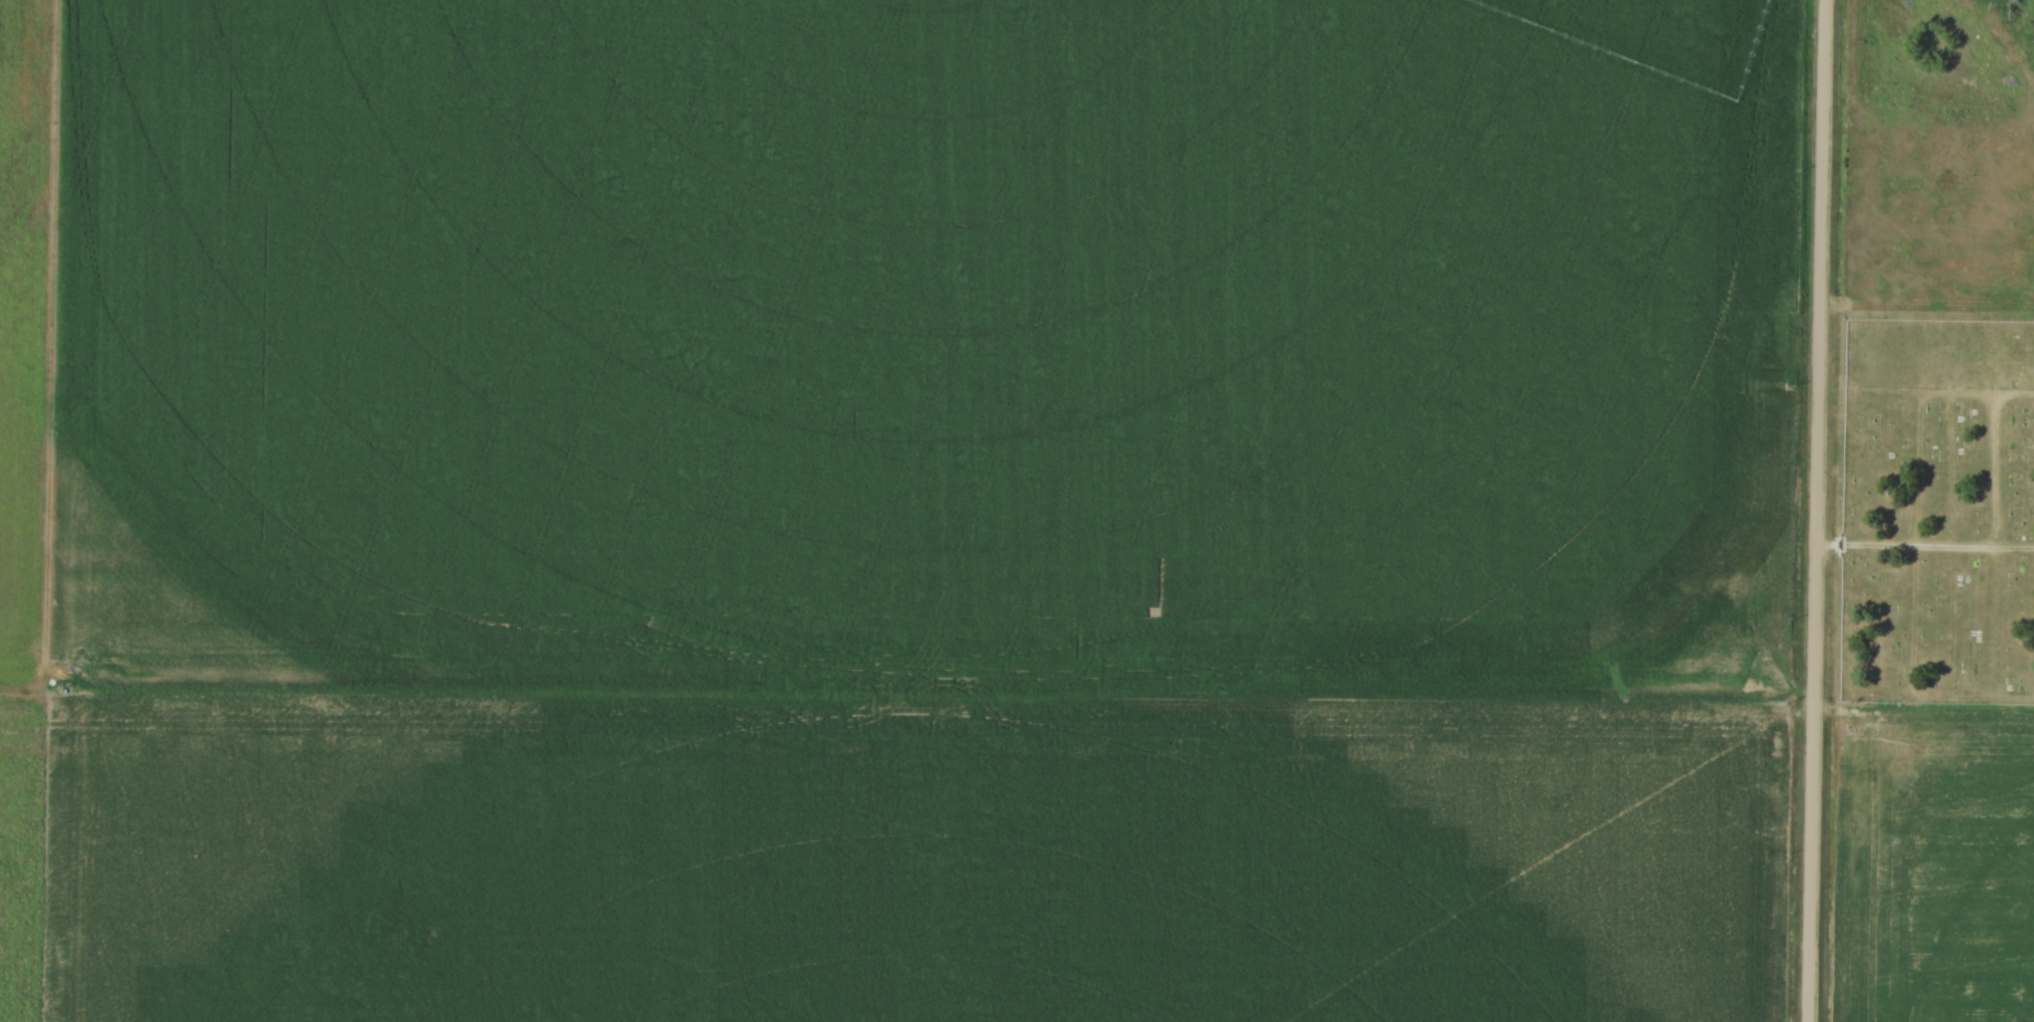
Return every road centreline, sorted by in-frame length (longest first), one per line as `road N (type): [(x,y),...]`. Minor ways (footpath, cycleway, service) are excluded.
road 1 (residential): [(1810,1021),(1824,0)]

